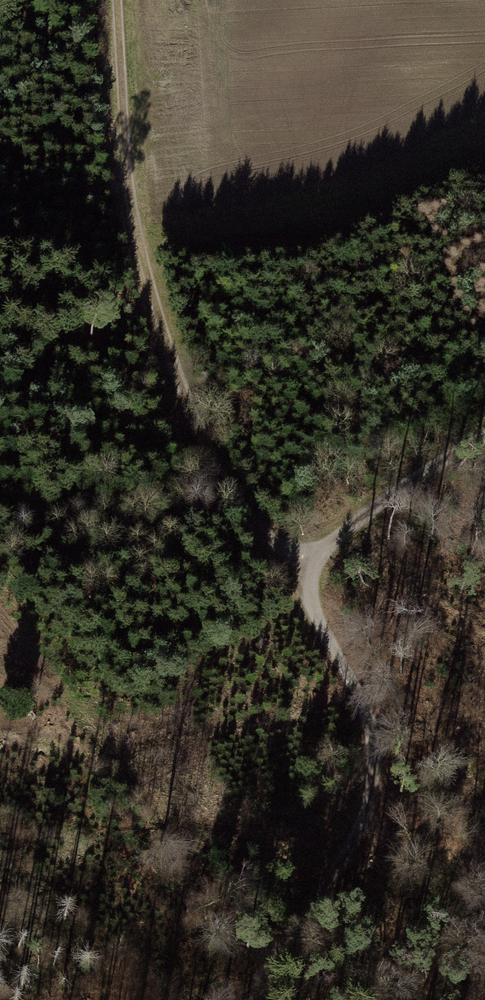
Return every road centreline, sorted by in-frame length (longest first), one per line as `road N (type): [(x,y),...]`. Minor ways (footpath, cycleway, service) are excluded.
road 1 (track): [(256,999),(365,816),(371,743),(359,694),(290,574),(251,524),(190,405),(144,258),(118,0)]
road 2 (track): [(484,431),(290,574)]

